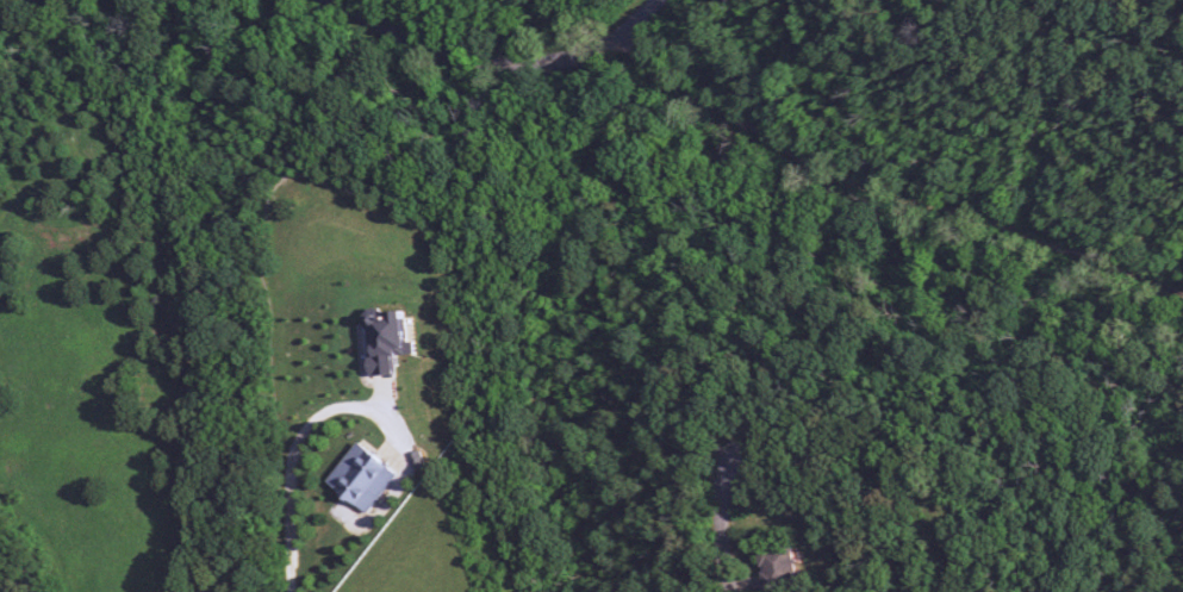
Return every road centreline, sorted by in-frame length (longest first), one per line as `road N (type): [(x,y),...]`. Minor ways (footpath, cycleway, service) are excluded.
road 1 (residential): [(1182,293),(971,216),(896,200),(811,164),(686,89),(628,37)]
road 2 (residential): [(337,0),(455,57),(544,66),(628,37),(660,0)]
road 3 (residential): [(734,591),(723,513),(734,468)]

